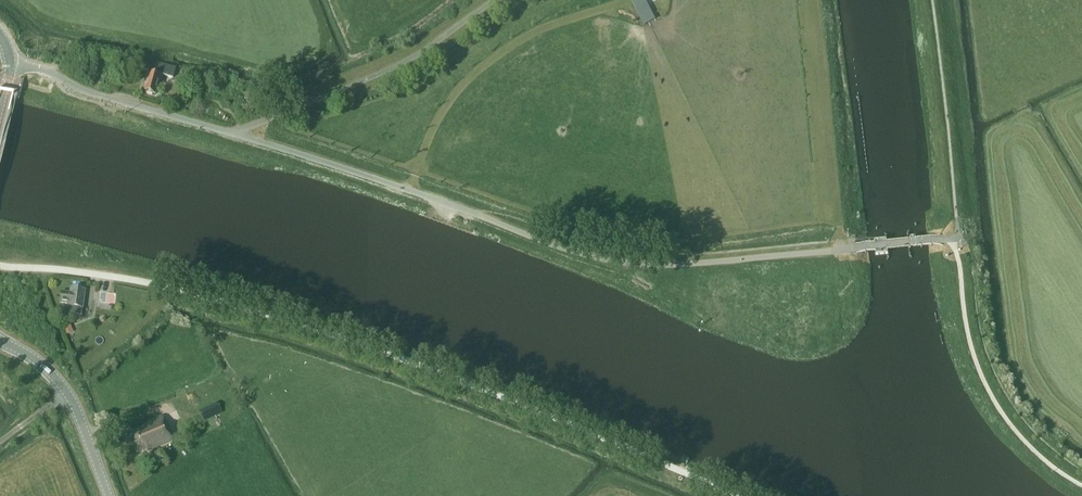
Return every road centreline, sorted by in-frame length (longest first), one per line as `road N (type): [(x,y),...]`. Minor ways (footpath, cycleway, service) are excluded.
road 1 (unclassified): [(10,62),(604,259),(678,265),(958,239)]
road 2 (unclassified): [(0,265),(150,284),(402,358),(733,495)]
road 3 (tertiary): [(109,495),(66,391),(0,340)]

